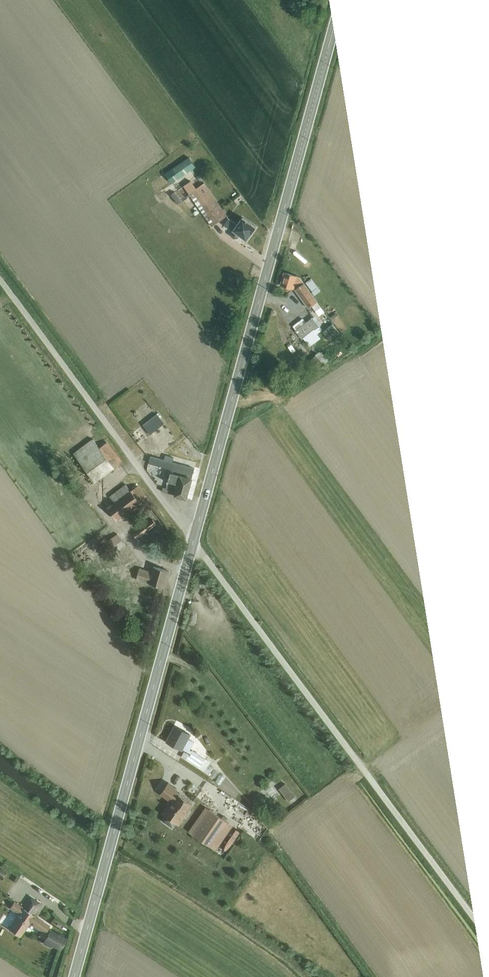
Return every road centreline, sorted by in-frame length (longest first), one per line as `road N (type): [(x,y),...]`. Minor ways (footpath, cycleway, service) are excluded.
road 1 (secondary): [(343,0),(193,541)]
road 2 (unclassified): [(193,541),(488,943)]
road 3 (secondary): [(193,541),(74,976)]
road 4 (unclassified): [(0,280),(193,541)]

